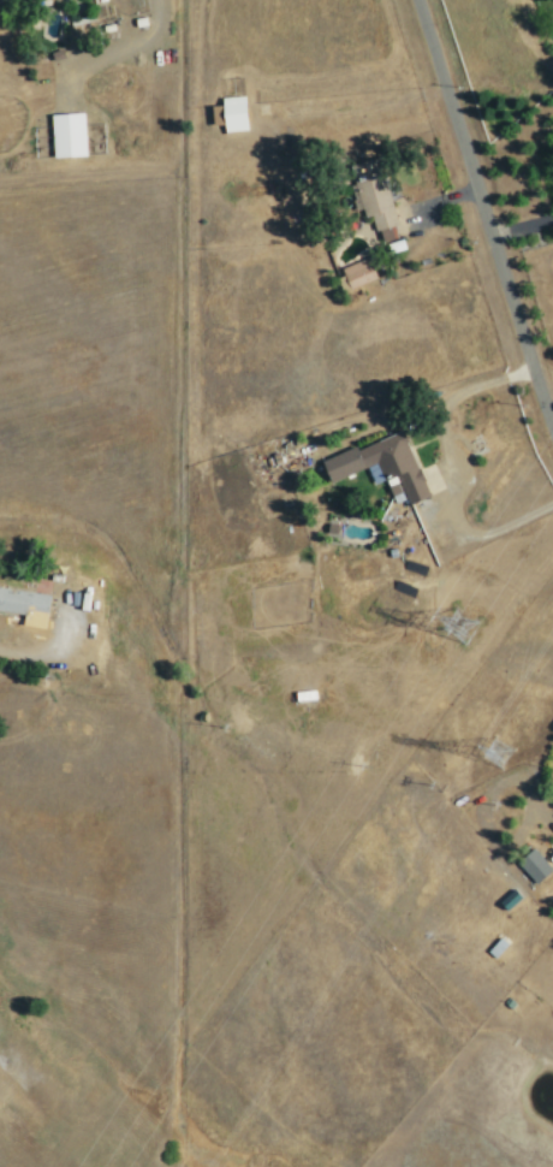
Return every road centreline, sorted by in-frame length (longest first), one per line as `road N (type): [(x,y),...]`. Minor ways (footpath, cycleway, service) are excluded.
road 1 (residential): [(410,0),(552,451)]

